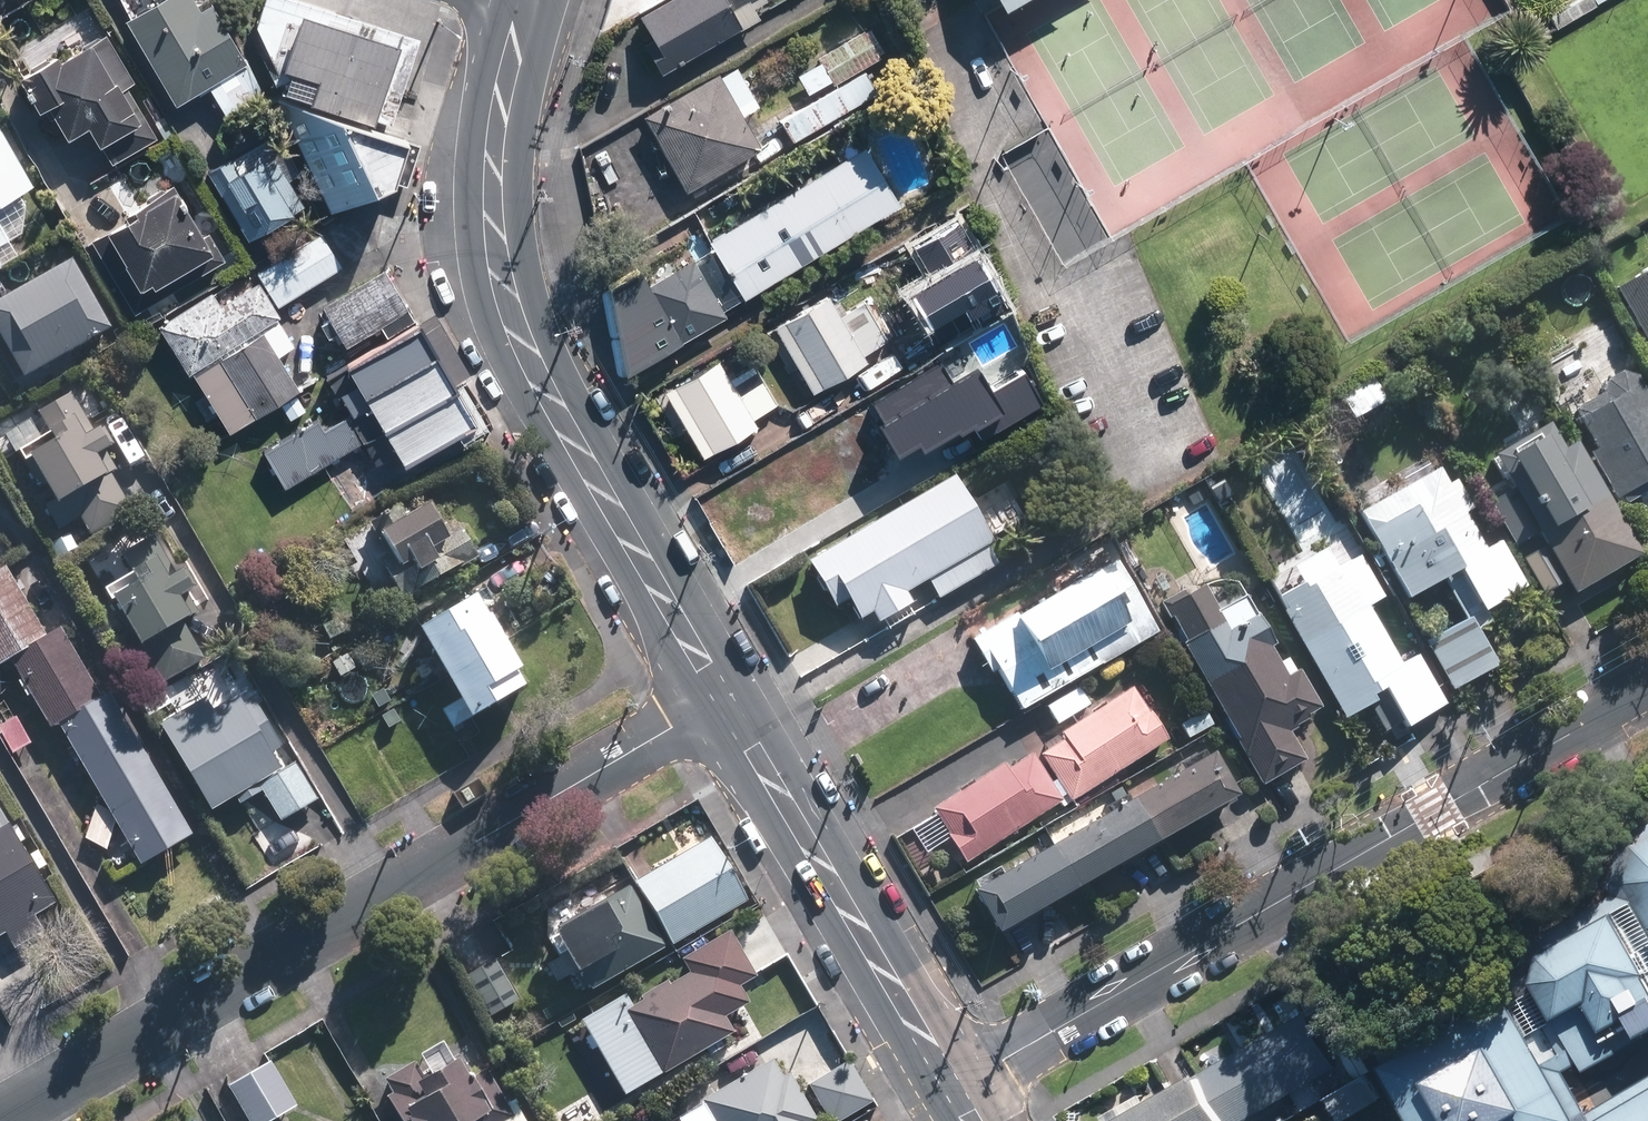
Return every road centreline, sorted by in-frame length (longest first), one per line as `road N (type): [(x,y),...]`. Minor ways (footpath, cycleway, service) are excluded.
road 1 (residential): [(0,1120),(721,697)]
road 2 (residential): [(952,1084),(1647,681)]
road 3 (secondary): [(522,19),(493,165),(493,225),(519,339),(721,697)]
road 4 (secondary): [(721,697),(952,1084)]

